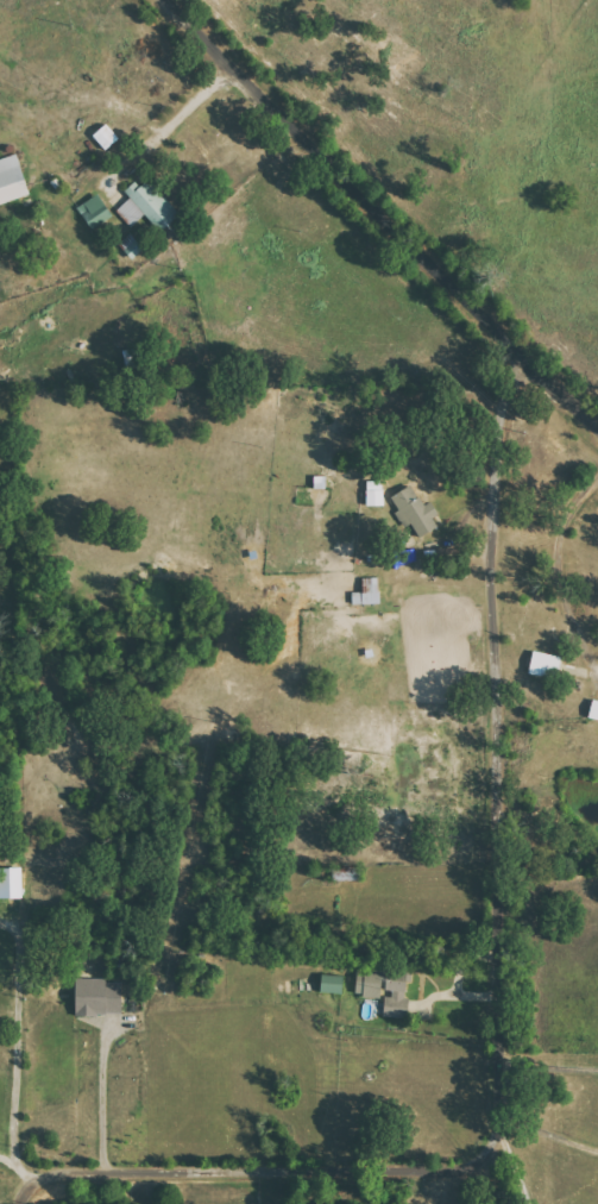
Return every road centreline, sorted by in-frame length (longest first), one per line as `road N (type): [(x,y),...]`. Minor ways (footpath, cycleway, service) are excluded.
road 1 (residential): [(499,347),(489,572),(498,886),(498,1116),(490,1150),(470,1168),(446,1172),(46,1174),(17,1203)]
road 2 (residential): [(597,436),(534,382),(158,0)]

